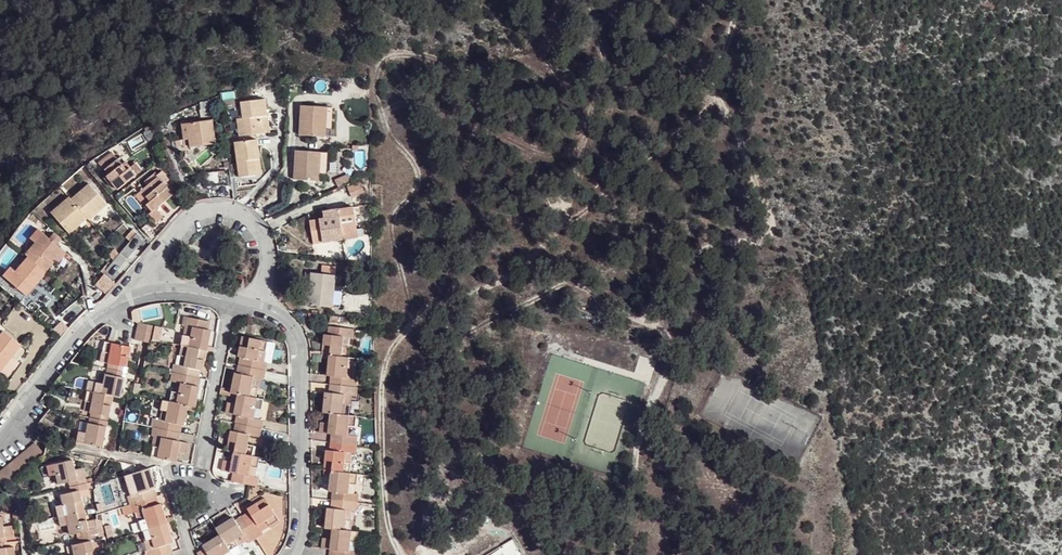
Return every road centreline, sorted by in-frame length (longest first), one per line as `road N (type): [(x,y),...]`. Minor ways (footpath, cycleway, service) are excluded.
road 1 (residential): [(258,303),(302,331),(301,528),(291,554)]
road 2 (residential): [(258,303),(271,262),(268,246),(248,217),(211,204),(184,217),(162,247),(156,291)]
road 3 (residential): [(0,445),(97,321),(156,291)]
road 4 (residential): [(200,481),(232,298)]

